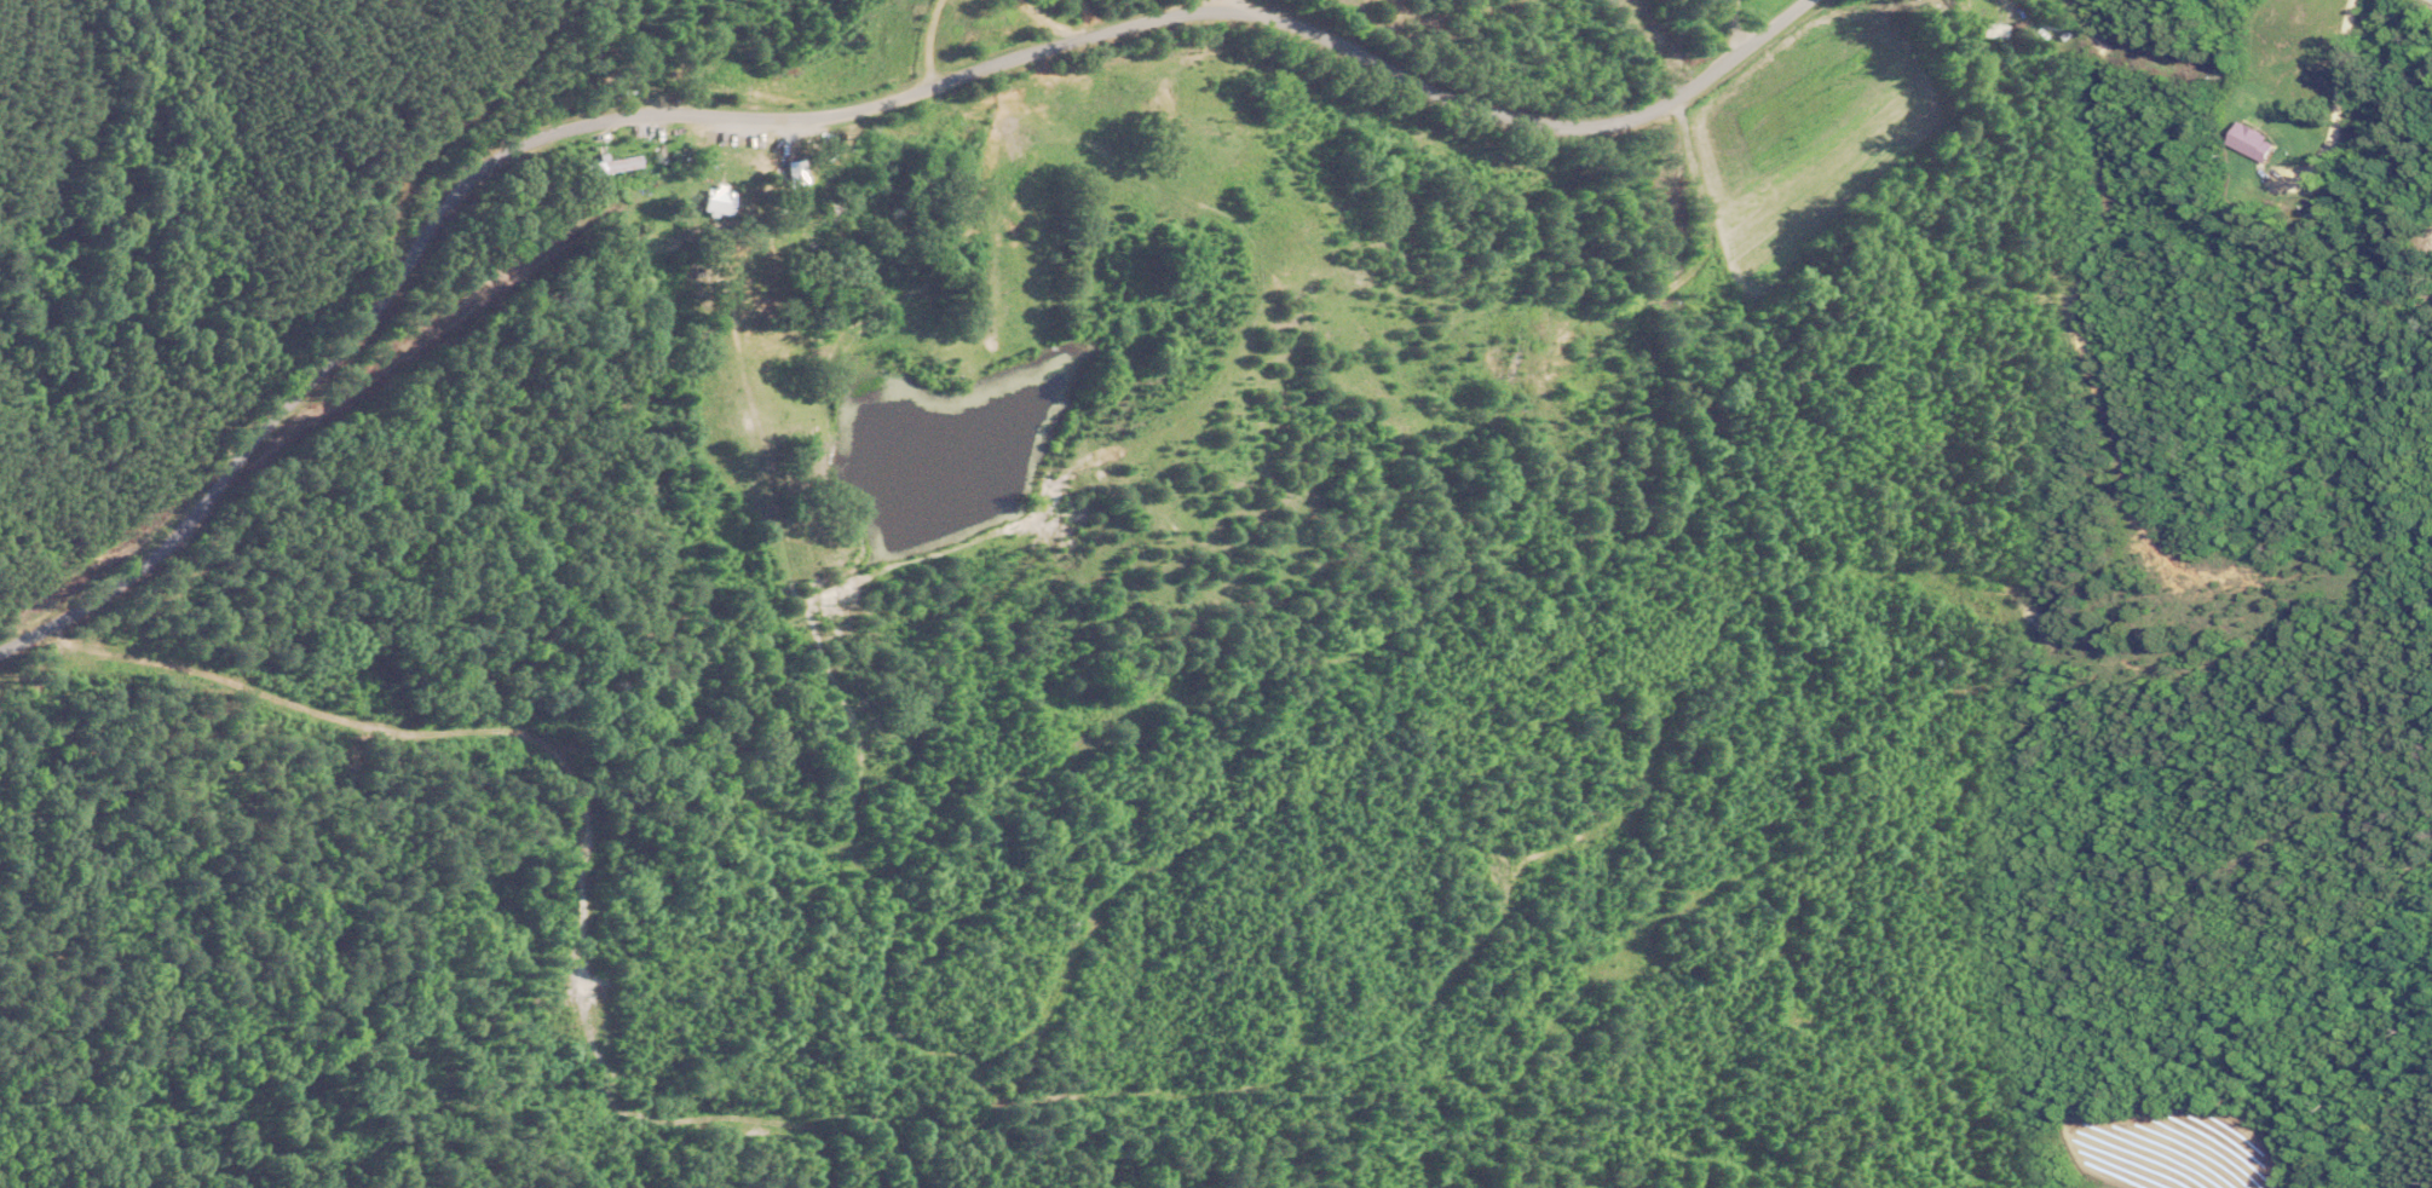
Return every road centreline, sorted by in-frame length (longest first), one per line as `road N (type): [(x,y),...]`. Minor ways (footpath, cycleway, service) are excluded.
road 1 (residential): [(0,651),(108,592),(166,548),(357,330),(453,189),(506,144),(657,113),(778,122),(836,113),(1153,17),(1198,11),(1291,27),(1470,109),(1526,126),(1623,123),(1673,102),(1809,0)]

